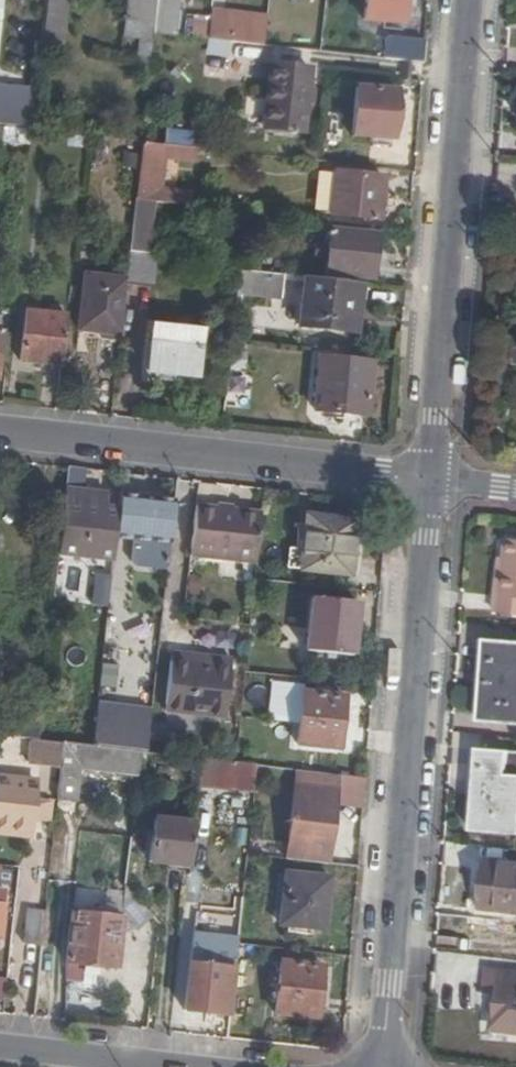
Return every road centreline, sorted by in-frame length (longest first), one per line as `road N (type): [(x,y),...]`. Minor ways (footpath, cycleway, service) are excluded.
road 1 (residential): [(383,1055),(433,478)]
road 2 (residential): [(433,478),(466,0)]
road 3 (residential): [(433,478),(0,431)]
road 4 (residential): [(0,1046),(188,1066)]

